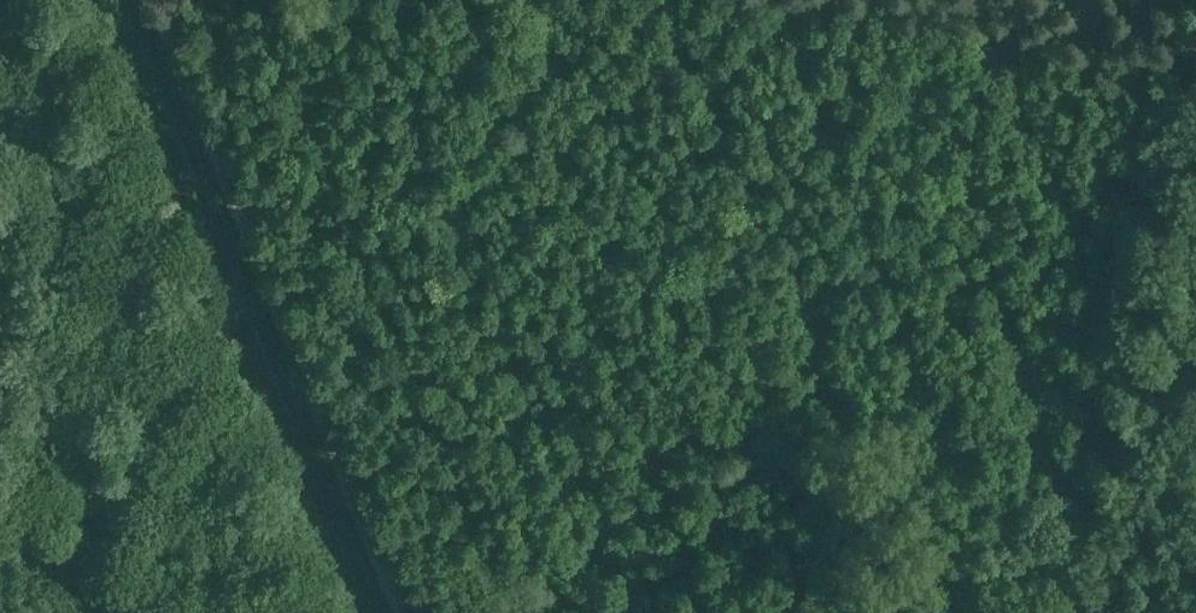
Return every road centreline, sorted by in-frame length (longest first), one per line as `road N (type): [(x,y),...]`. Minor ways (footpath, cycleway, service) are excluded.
road 1 (track): [(388,612),(146,0)]

